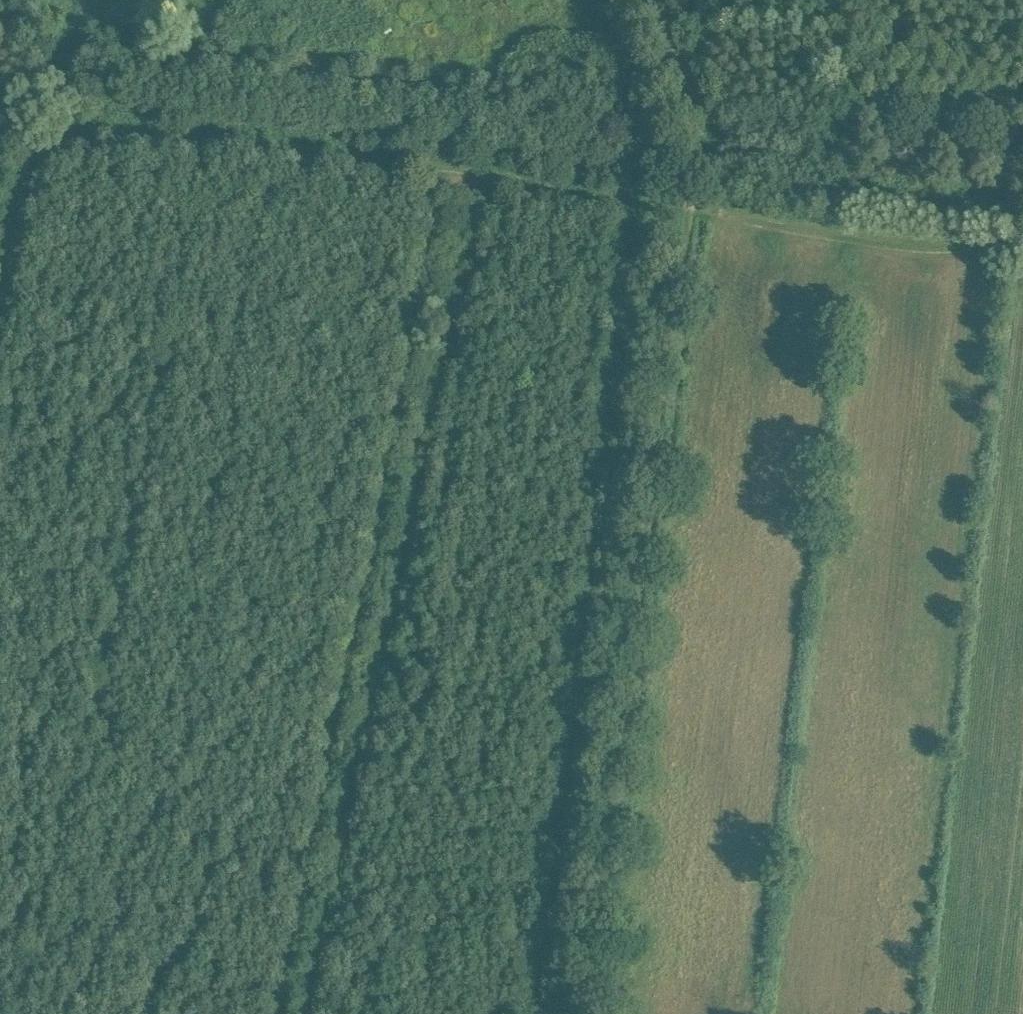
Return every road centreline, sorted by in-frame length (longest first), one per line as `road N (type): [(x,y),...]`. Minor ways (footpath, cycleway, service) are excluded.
road 1 (track): [(644,0),(680,123),(673,193)]

